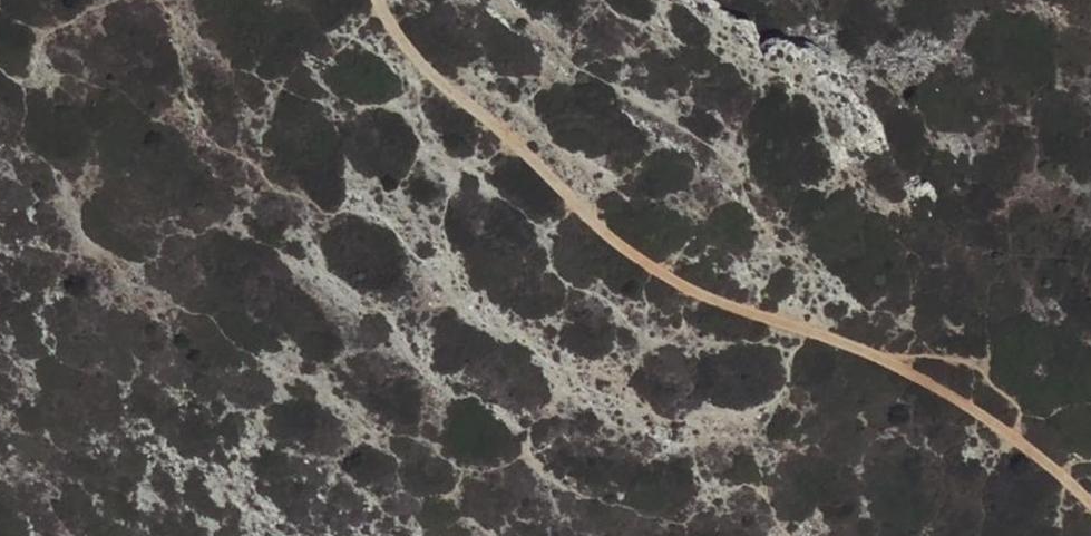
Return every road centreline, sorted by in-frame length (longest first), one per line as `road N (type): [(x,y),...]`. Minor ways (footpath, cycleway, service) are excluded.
road 1 (track): [(401,0),(421,47),(647,250),(737,307),(994,422),(1090,510)]

